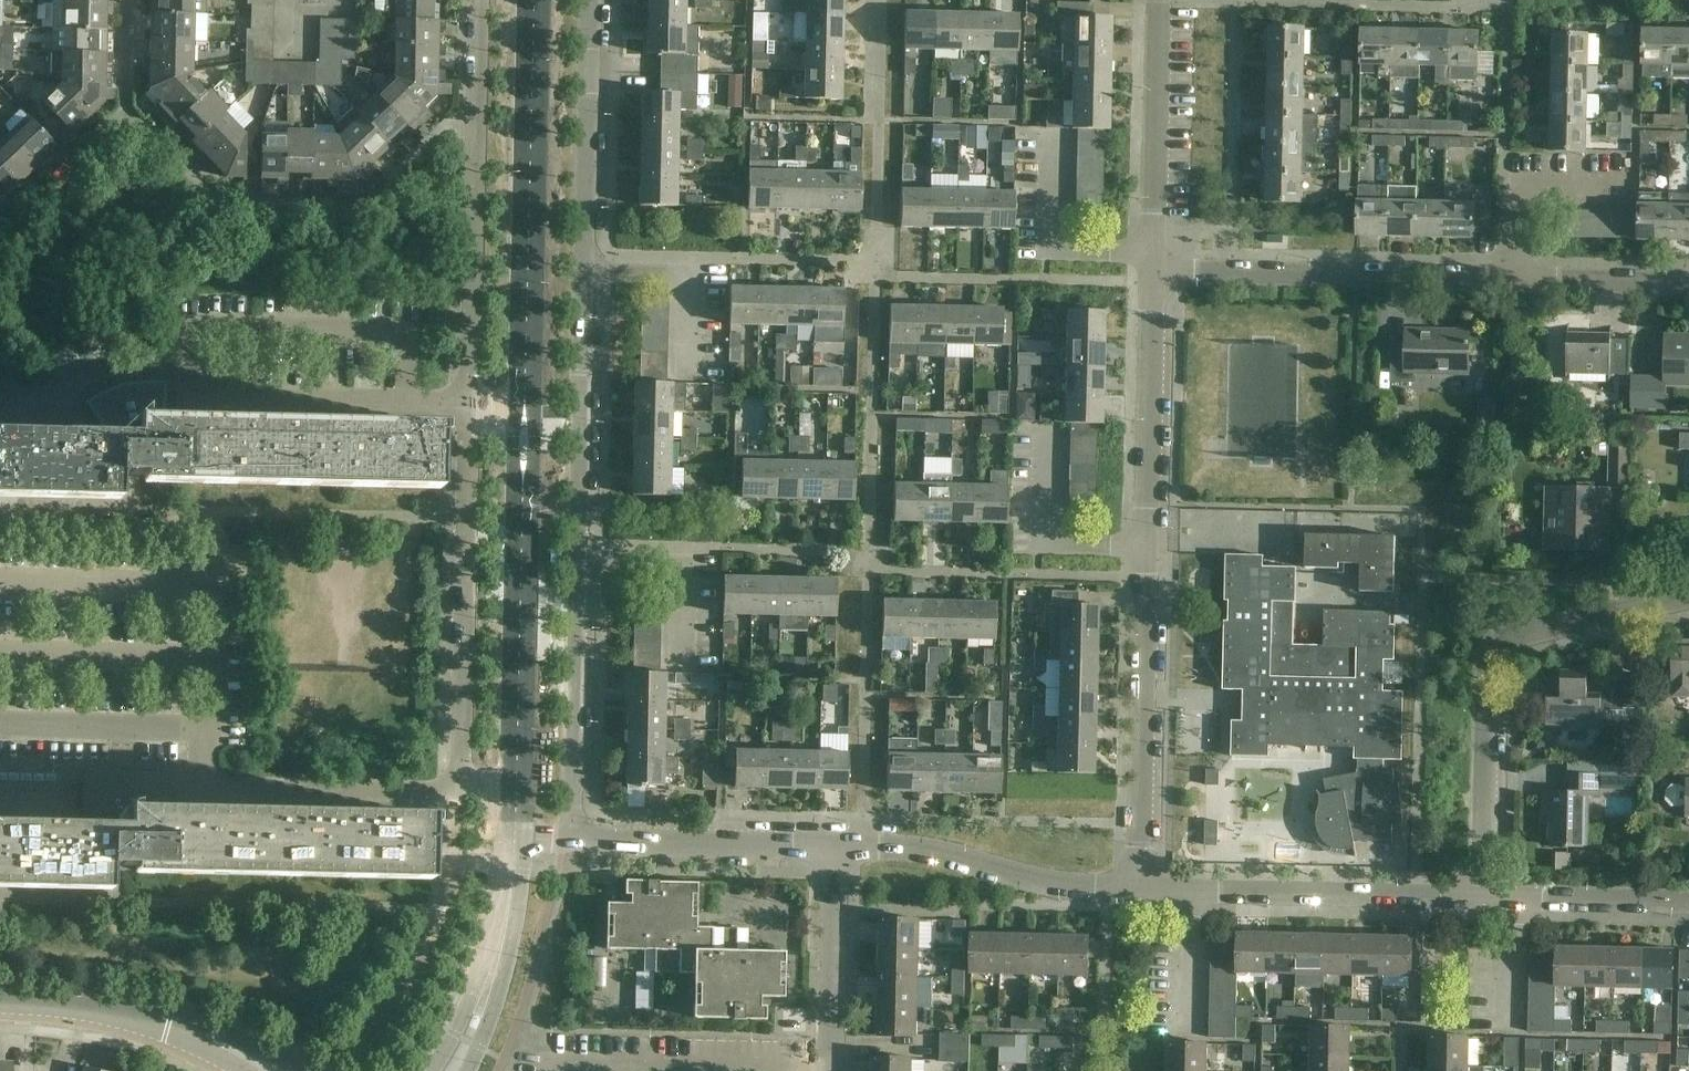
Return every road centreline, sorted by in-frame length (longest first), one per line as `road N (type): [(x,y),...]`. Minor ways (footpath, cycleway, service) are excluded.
road 1 (residential): [(571,838),(590,0)]
road 2 (residential): [(1136,902),(1152,277)]
road 3 (residential): [(0,393),(48,396),(103,367),(188,351),(186,402),(472,404)]
road 4 (residential): [(458,795),(0,782)]
road 5 (residential): [(1487,907),(1493,681),(1509,656),(1688,608)]
road 6 (tertiary): [(524,405),(534,0)]
road 7 (residential): [(472,404),(473,0)]
road 8 (residential): [(458,795),(472,404)]
road 9 (tertiary): [(514,796),(524,405)]
road 10 (residential): [(1517,288),(1152,277)]
road 11 (residential): [(1136,902),(1487,907)]
road 12 (residential): [(834,847),(863,847),(1099,901),(1136,902)]
road 13 (residential): [(1152,277),(1159,0)]
road 14 (residential): [(571,838),(834,847)]
road 15 (residential): [(834,1070),(834,847)]
road 16 (residential): [(1517,288),(1517,181),(1624,184)]
road 17 (residential): [(1487,907),(1688,910)]
road 18 (residential): [(128,118),(0,250)]
road 19 (tertiary): [(509,904),(433,1070)]
road 20 (tertiary): [(464,1070),(505,970),(509,904)]
road 21 (residential): [(0,1003),(119,1013),(169,1026)]
road 22 (residential): [(1688,293),(1517,288)]
road 23 (residential): [(301,1070),(219,1033),(169,1026)]

